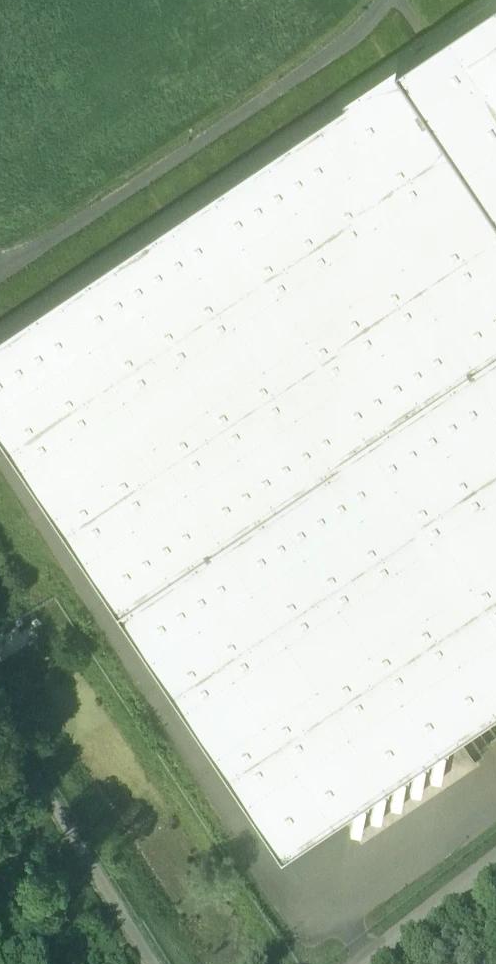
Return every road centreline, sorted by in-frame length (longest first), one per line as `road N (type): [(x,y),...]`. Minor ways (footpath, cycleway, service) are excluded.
road 1 (track): [(0,717),(153,963)]
road 2 (unclassified): [(495,871),(377,963)]

